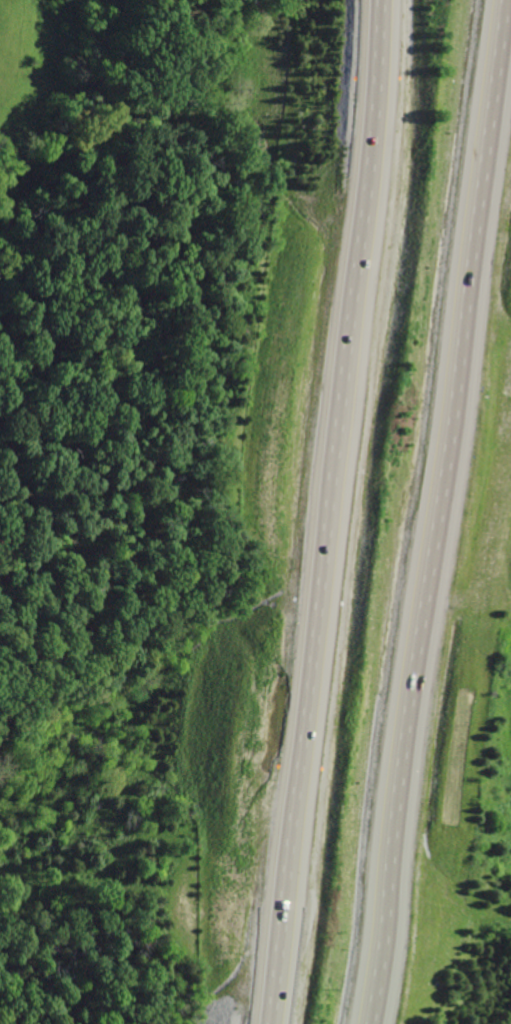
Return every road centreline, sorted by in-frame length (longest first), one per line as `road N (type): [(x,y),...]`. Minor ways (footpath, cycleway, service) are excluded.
road 1 (motorway): [(375,0),(359,228),(265,1023)]
road 2 (motorway): [(386,1023),(510,97)]

